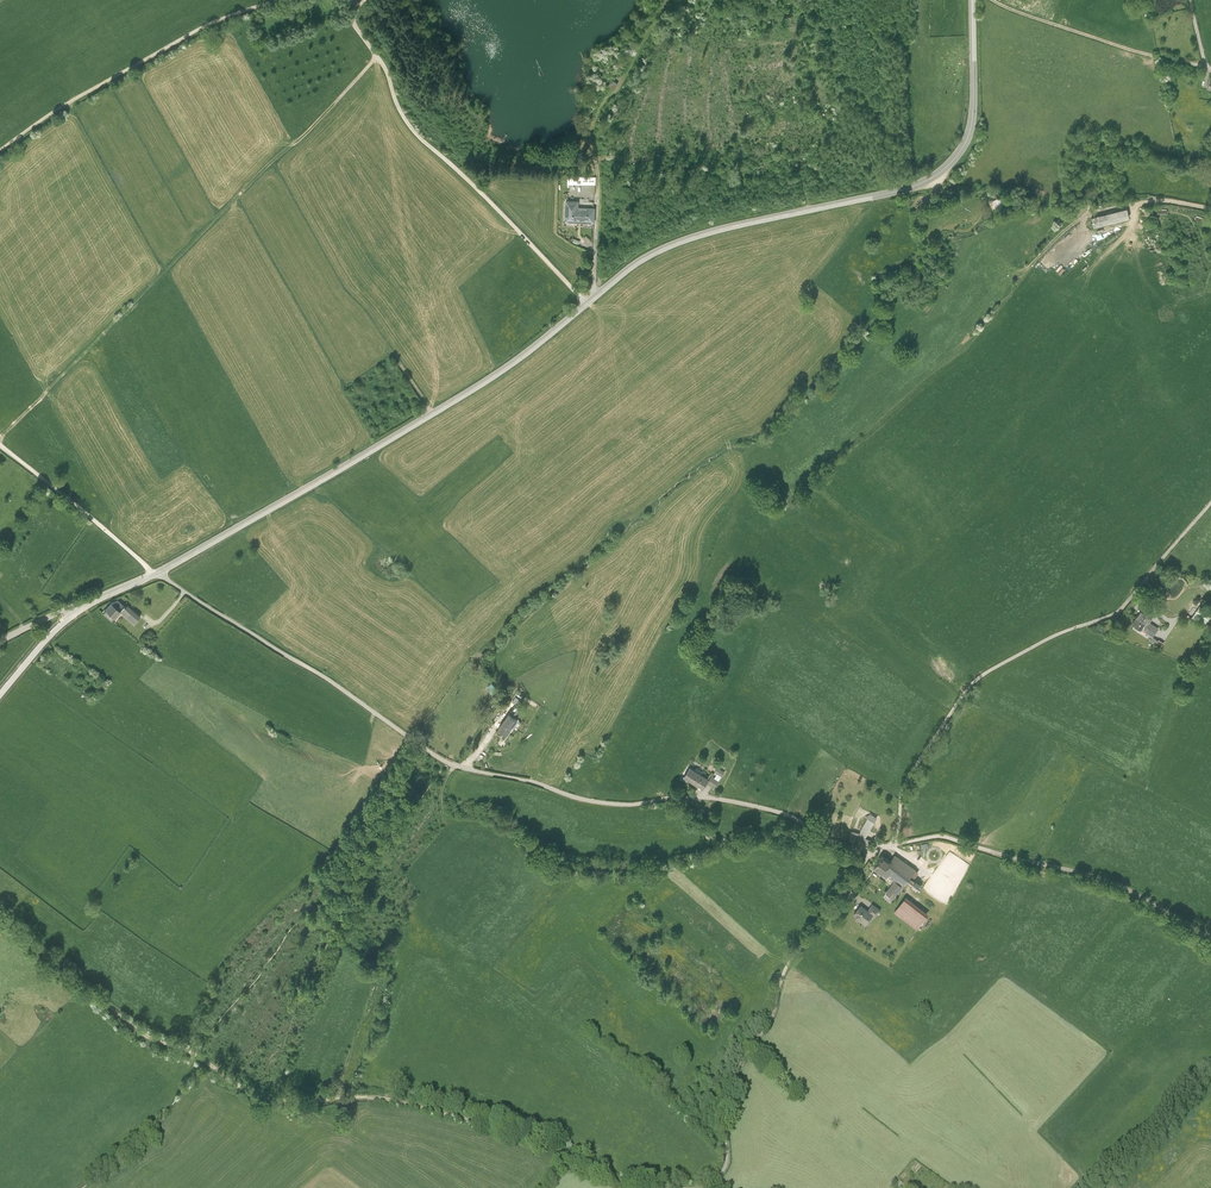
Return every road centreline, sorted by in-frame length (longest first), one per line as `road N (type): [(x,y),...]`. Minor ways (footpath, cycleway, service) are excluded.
road 1 (tertiary): [(972,0),(971,125),(940,172),(912,187),(654,253),(497,375),(155,574)]
road 2 (unclassified): [(894,844),(857,849),(790,817),(709,799),(609,804),(455,766),(155,574)]
road 3 (track): [(0,914),(155,1039),(273,1096),(388,1099),(618,1179),(676,1187)]
road 4 (track): [(0,441),(377,58)]
road 5 (track): [(587,305),(413,131),(387,72),(353,25),(356,5)]
road 6 (track): [(711,1187),(726,1167),(739,1073),(772,1025),(783,978),(872,852)]
road 7 (track): [(1132,597),(1118,612),(1054,635),(970,685),(903,789),(894,844)]
road 8 (track): [(1210,940),(1111,883),(956,840),(894,844)]
road 9 (track): [(275,0),(191,34),(0,151)]
road 10 (track): [(1206,68),(992,0)]
road 11 (track): [(1210,210),(1147,201),(1083,218),(1023,271)]
road 12 (track): [(0,444),(155,574)]

